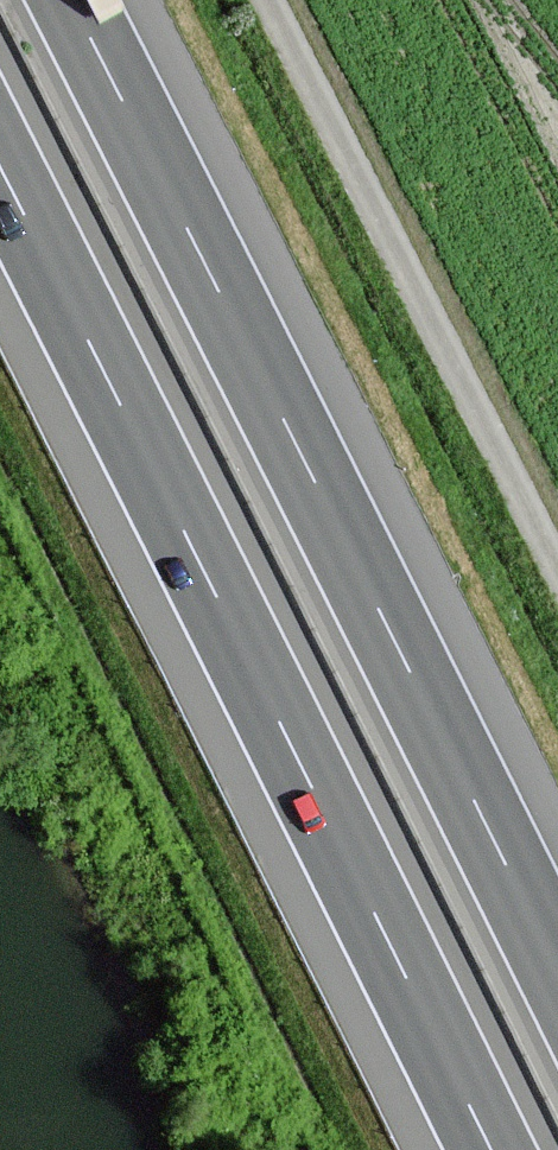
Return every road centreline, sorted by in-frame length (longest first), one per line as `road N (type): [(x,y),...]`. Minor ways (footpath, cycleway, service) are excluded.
road 1 (motorway): [(557,982),(62,0)]
road 2 (motorway): [(0,196),(481,1149)]

